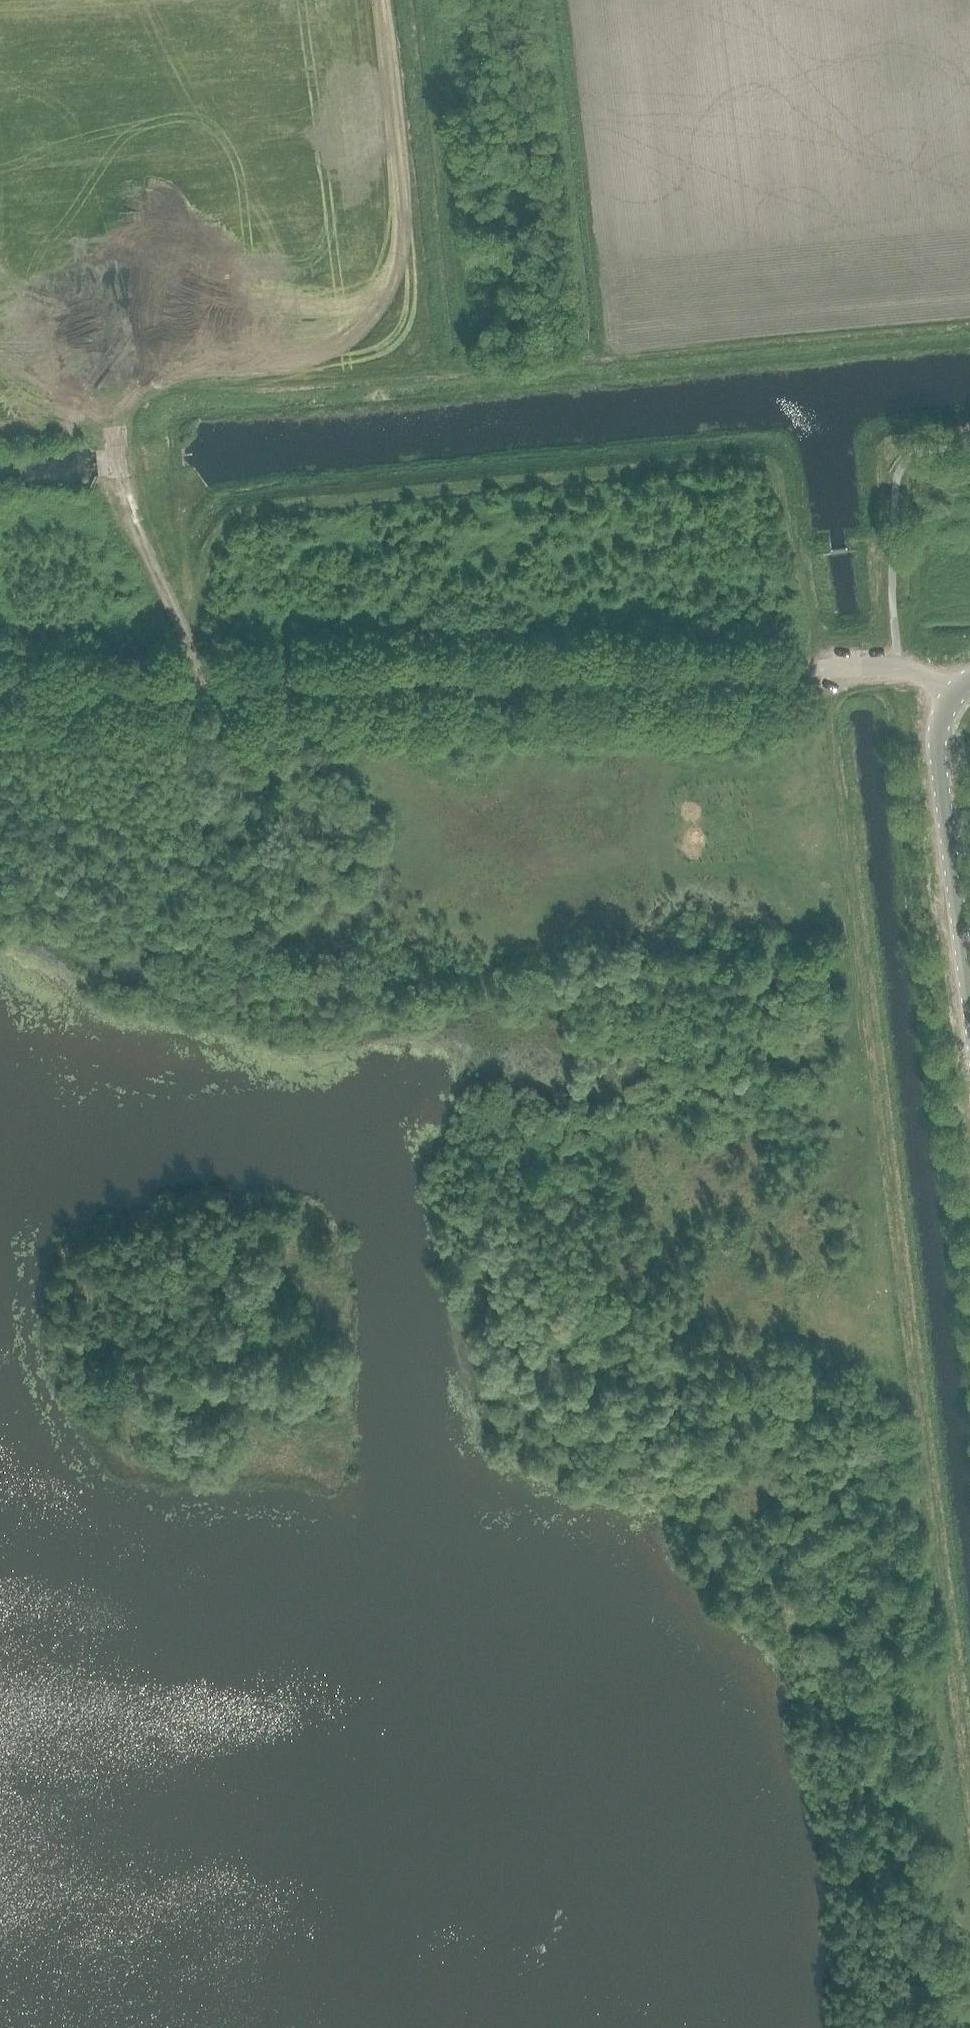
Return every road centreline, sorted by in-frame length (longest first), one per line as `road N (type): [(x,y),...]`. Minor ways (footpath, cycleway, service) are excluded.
road 1 (unclassified): [(969,1041),(936,739),(949,696),(969,682)]

